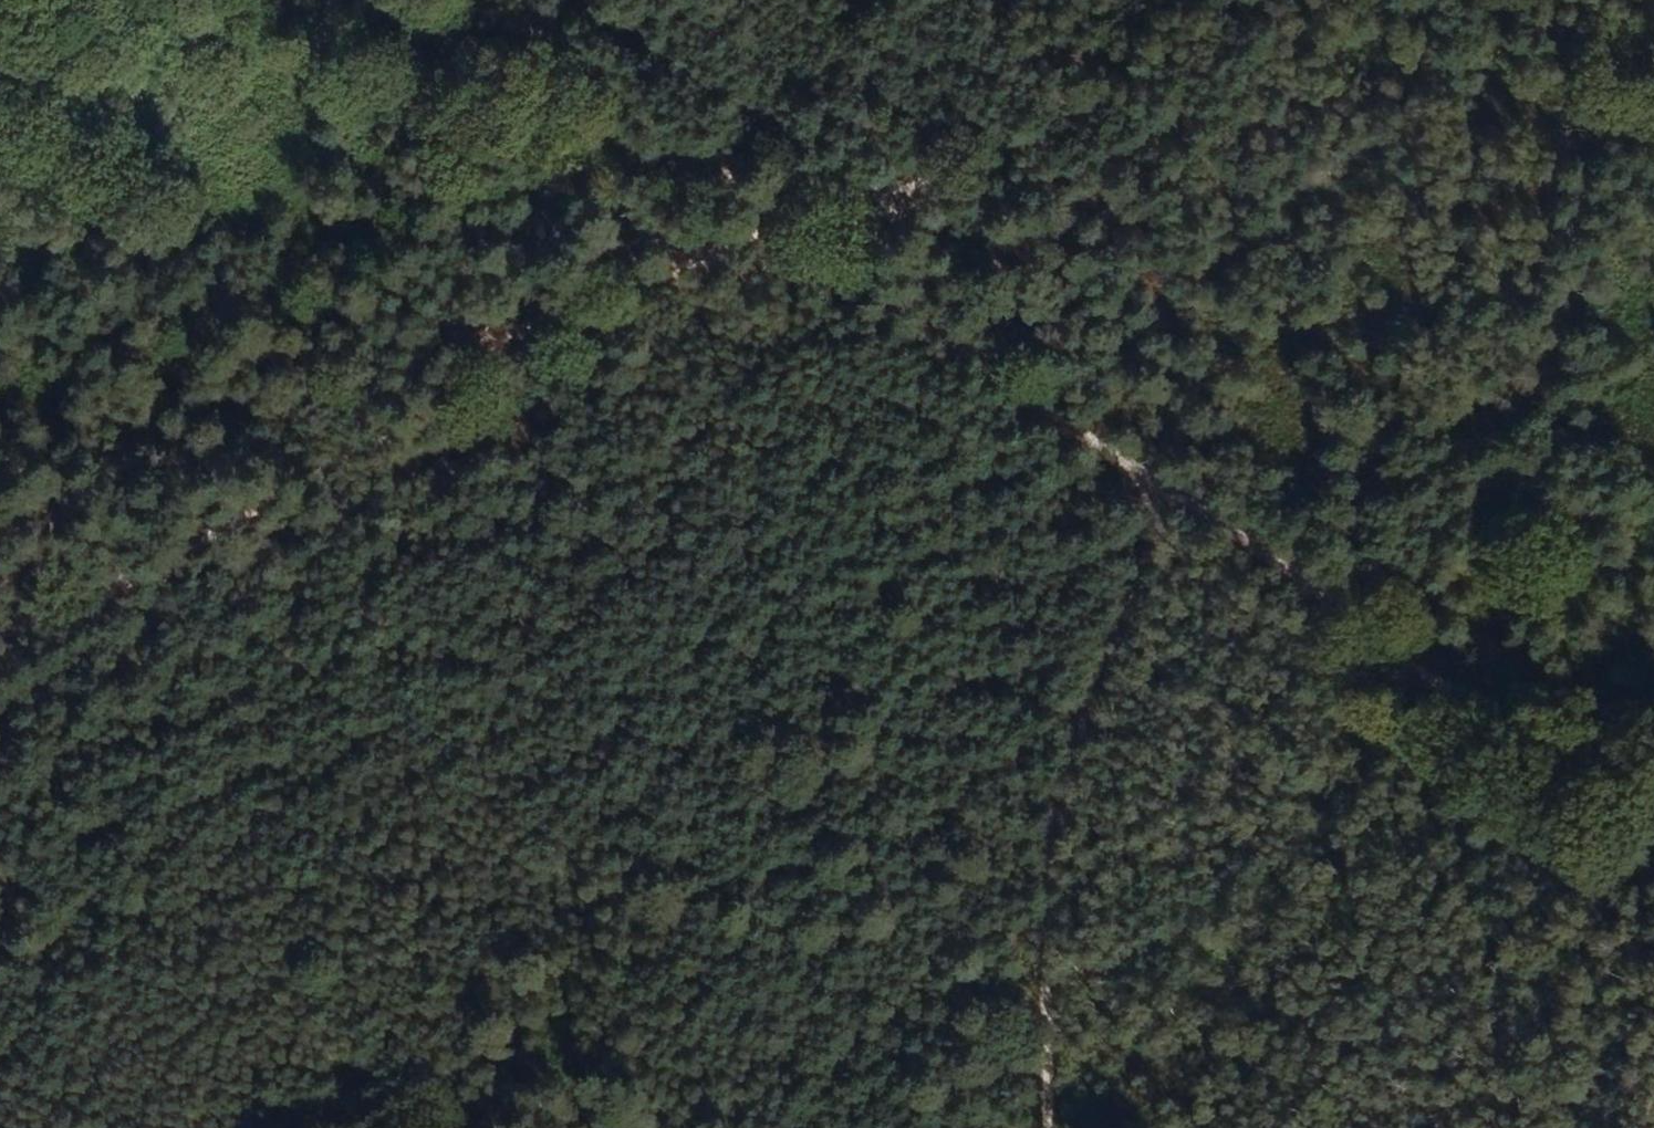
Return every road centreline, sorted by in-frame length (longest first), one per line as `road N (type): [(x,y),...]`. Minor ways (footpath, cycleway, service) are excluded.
road 1 (track): [(779,213),(681,256),(222,540),(0,625)]
road 2 (track): [(1201,493),(1085,865),(1029,1127)]
road 3 (track): [(1653,822),(1201,493)]
road 4 (track): [(779,213),(1201,493)]
road 5 (track): [(1197,0),(1059,123),(779,213)]
road 6 (track): [(779,213),(472,0)]

